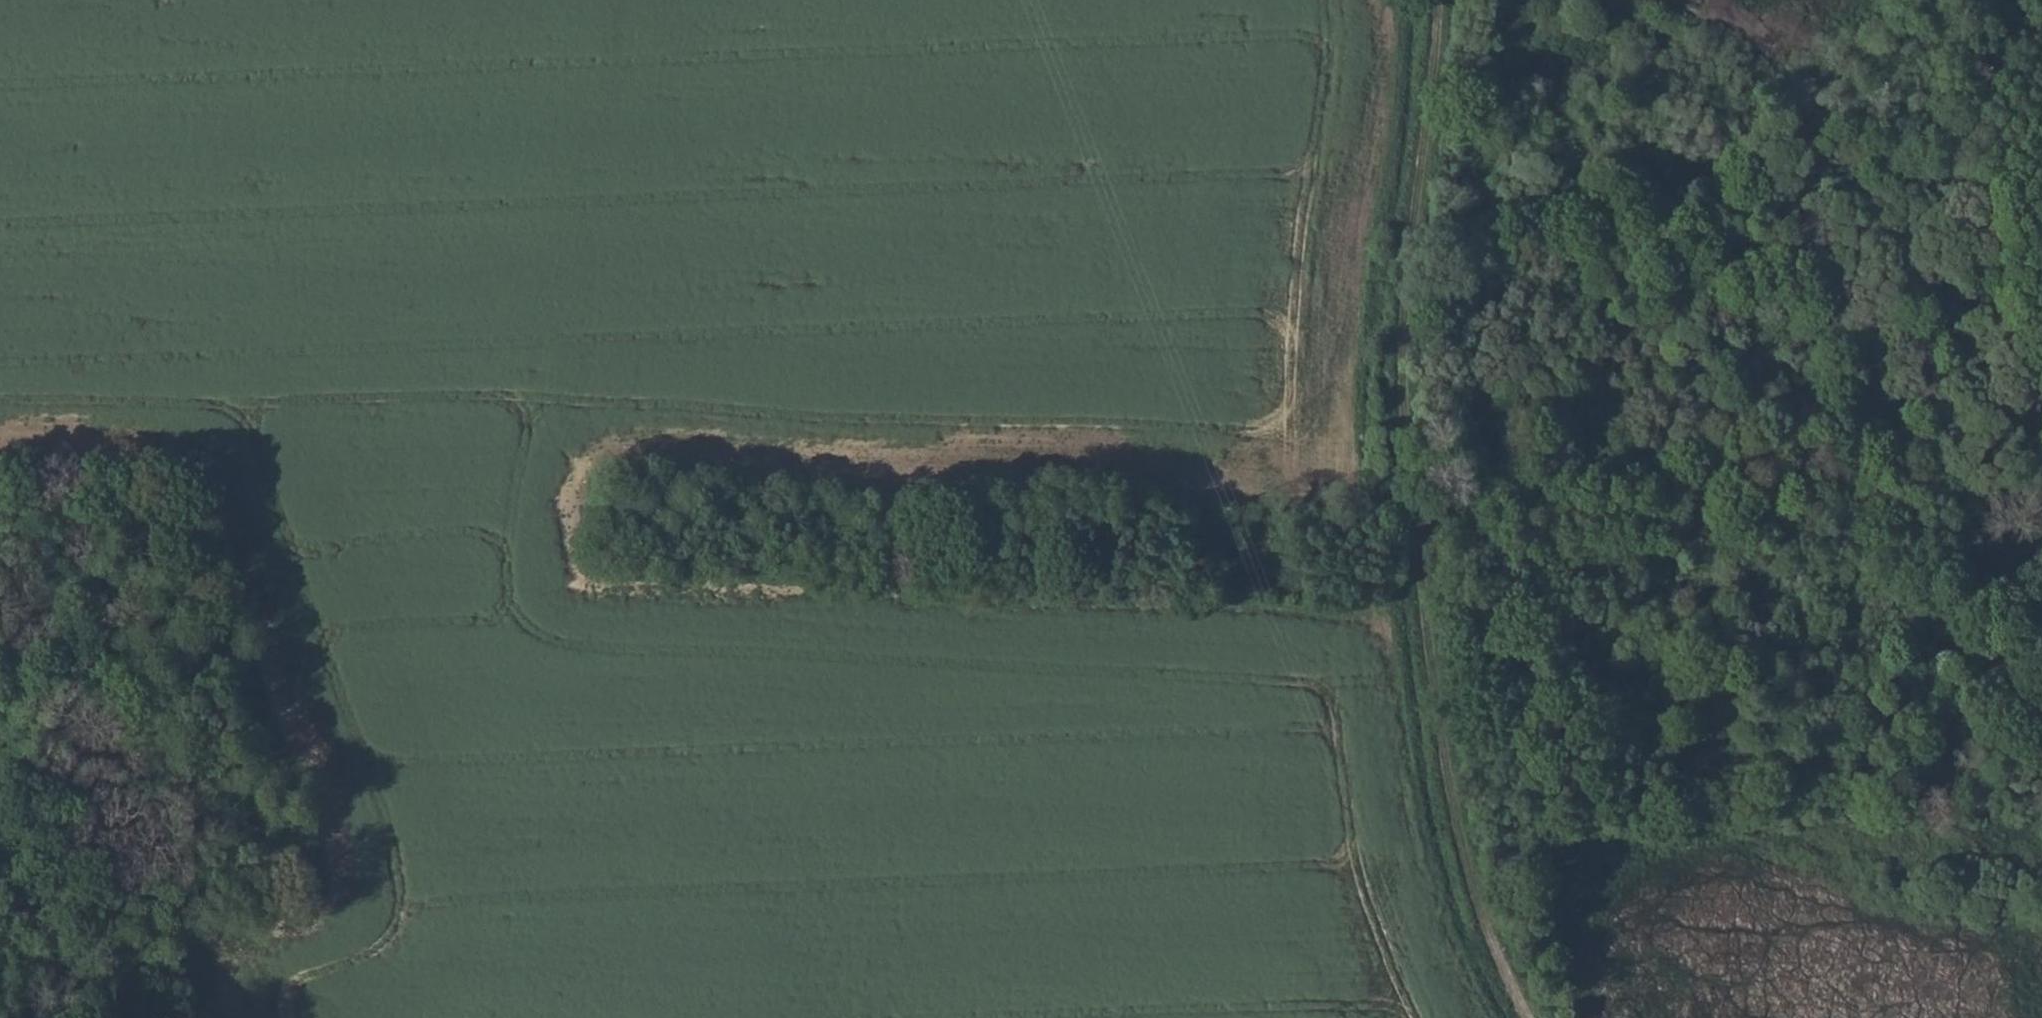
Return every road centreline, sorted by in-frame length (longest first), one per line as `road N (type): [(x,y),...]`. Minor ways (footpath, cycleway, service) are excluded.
road 1 (track): [(1437,0),(1411,217),(1405,451),(1462,860),(1484,930),(1530,1017)]

